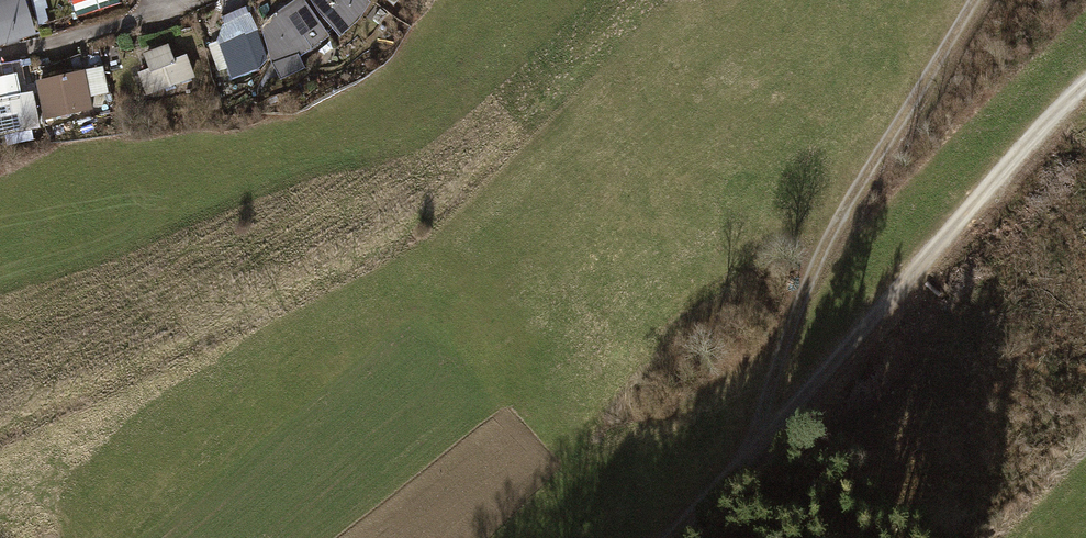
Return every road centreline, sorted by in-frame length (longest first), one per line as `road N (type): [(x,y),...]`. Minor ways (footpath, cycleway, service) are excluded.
road 1 (track): [(1085,85),(760,457),(678,537)]
road 2 (track): [(760,457),(766,410),(825,249),(977,0)]

